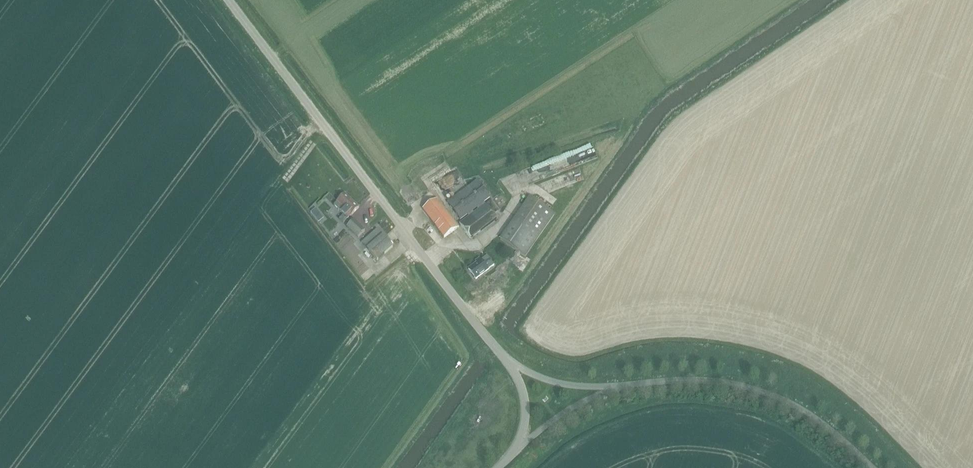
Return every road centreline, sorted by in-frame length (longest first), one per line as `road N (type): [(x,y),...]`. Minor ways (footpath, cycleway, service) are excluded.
road 1 (unclassified): [(509,363),(228,0)]
road 2 (unclassified): [(622,387),(701,380),(753,389),(801,409),(872,467)]
road 3 (unclassified): [(517,450),(565,412),(622,387)]

